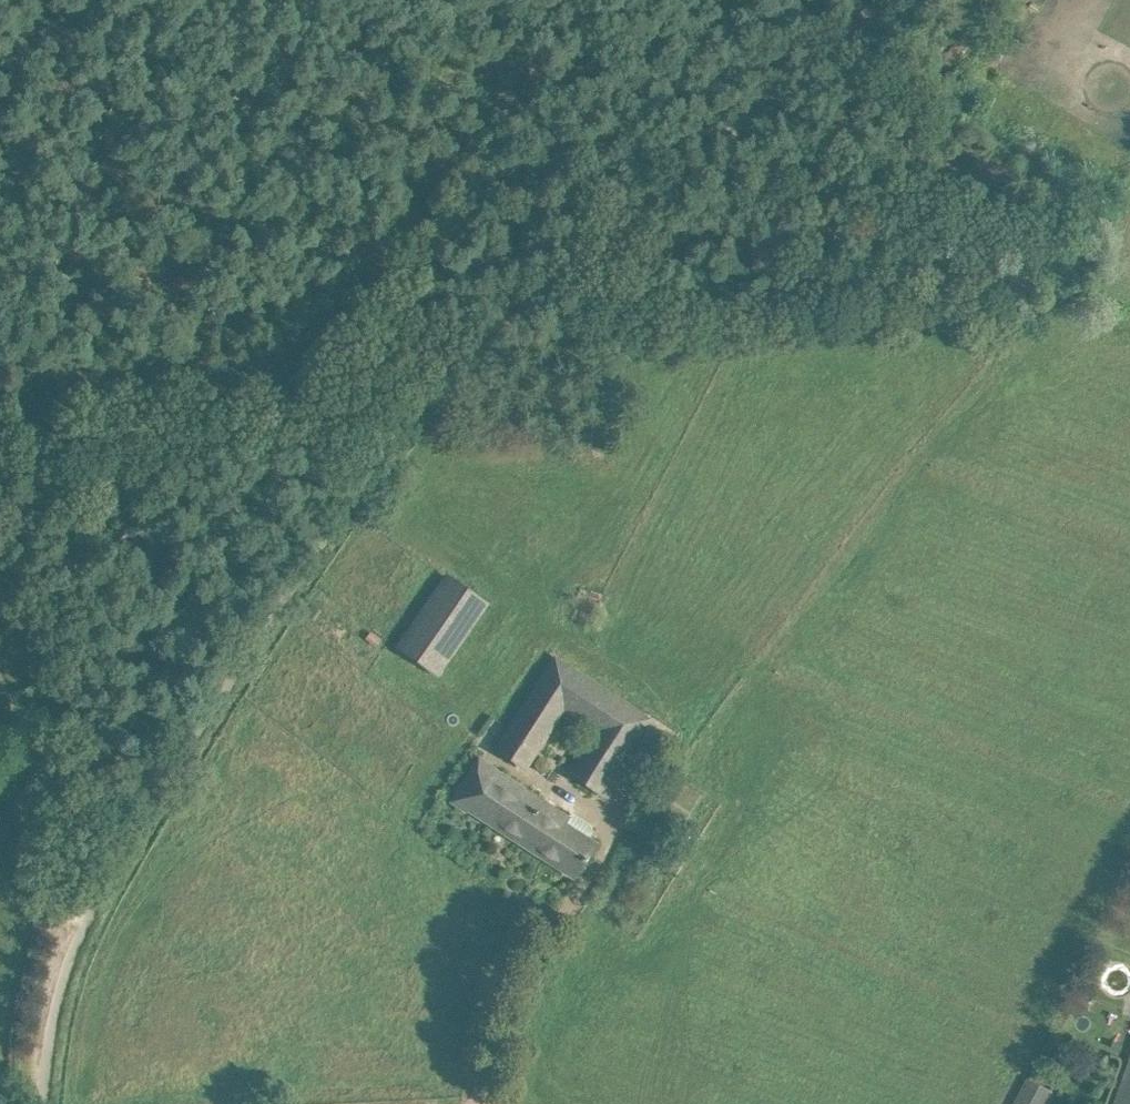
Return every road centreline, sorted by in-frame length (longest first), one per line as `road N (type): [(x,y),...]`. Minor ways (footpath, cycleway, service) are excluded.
road 1 (track): [(31,1103),(36,1017),(75,917)]

